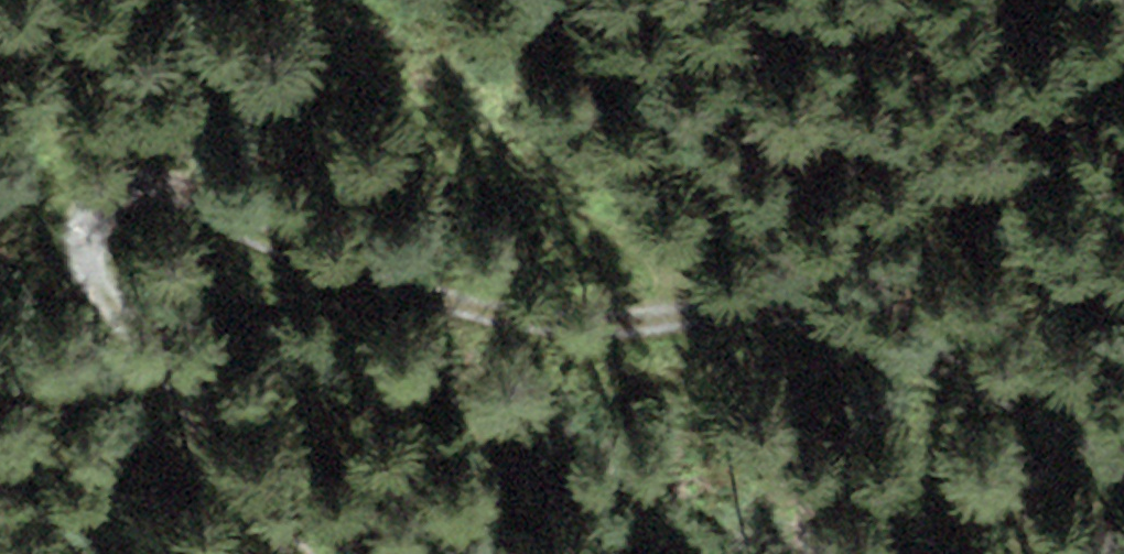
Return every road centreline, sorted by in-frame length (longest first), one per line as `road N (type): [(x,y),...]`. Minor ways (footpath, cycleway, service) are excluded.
road 1 (track): [(304,553),(88,274),(91,220),(132,197),(357,275),(582,327),(758,304),(1123,432)]
road 2 (track): [(265,0),(573,242),(685,270),(701,312)]

